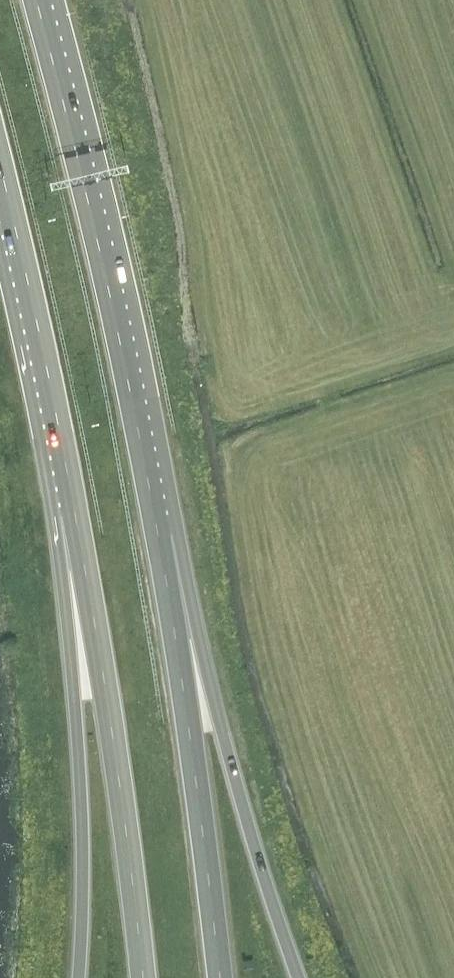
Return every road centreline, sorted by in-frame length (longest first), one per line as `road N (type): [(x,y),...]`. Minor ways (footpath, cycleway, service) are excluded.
road 1 (trunk): [(159,536),(89,198),(35,0)]
road 2 (trunk): [(75,515),(143,977)]
road 3 (trunk): [(300,977),(159,536)]
road 4 (trunk): [(75,515),(80,977)]
road 5 (trunk): [(220,977),(159,536)]
road 6 (trunk): [(0,165),(75,515)]

